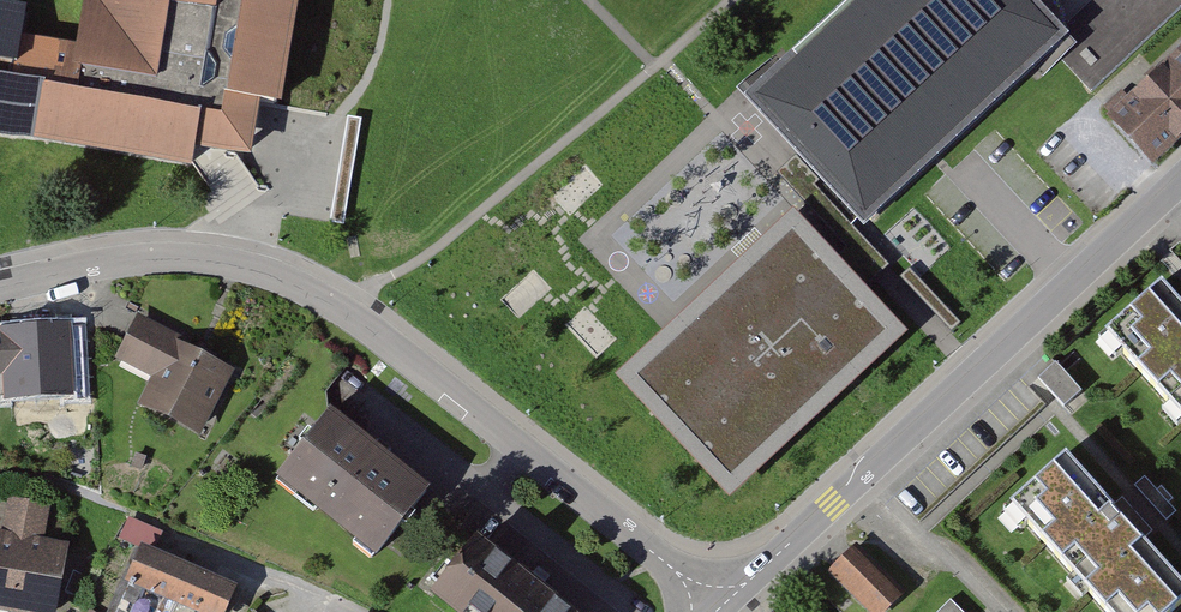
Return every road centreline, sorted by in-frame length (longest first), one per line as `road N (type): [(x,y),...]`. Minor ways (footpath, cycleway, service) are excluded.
road 1 (residential): [(716,607),(323,287),(163,246),(0,281)]
road 2 (residential): [(1180,177),(851,490),(716,607)]

